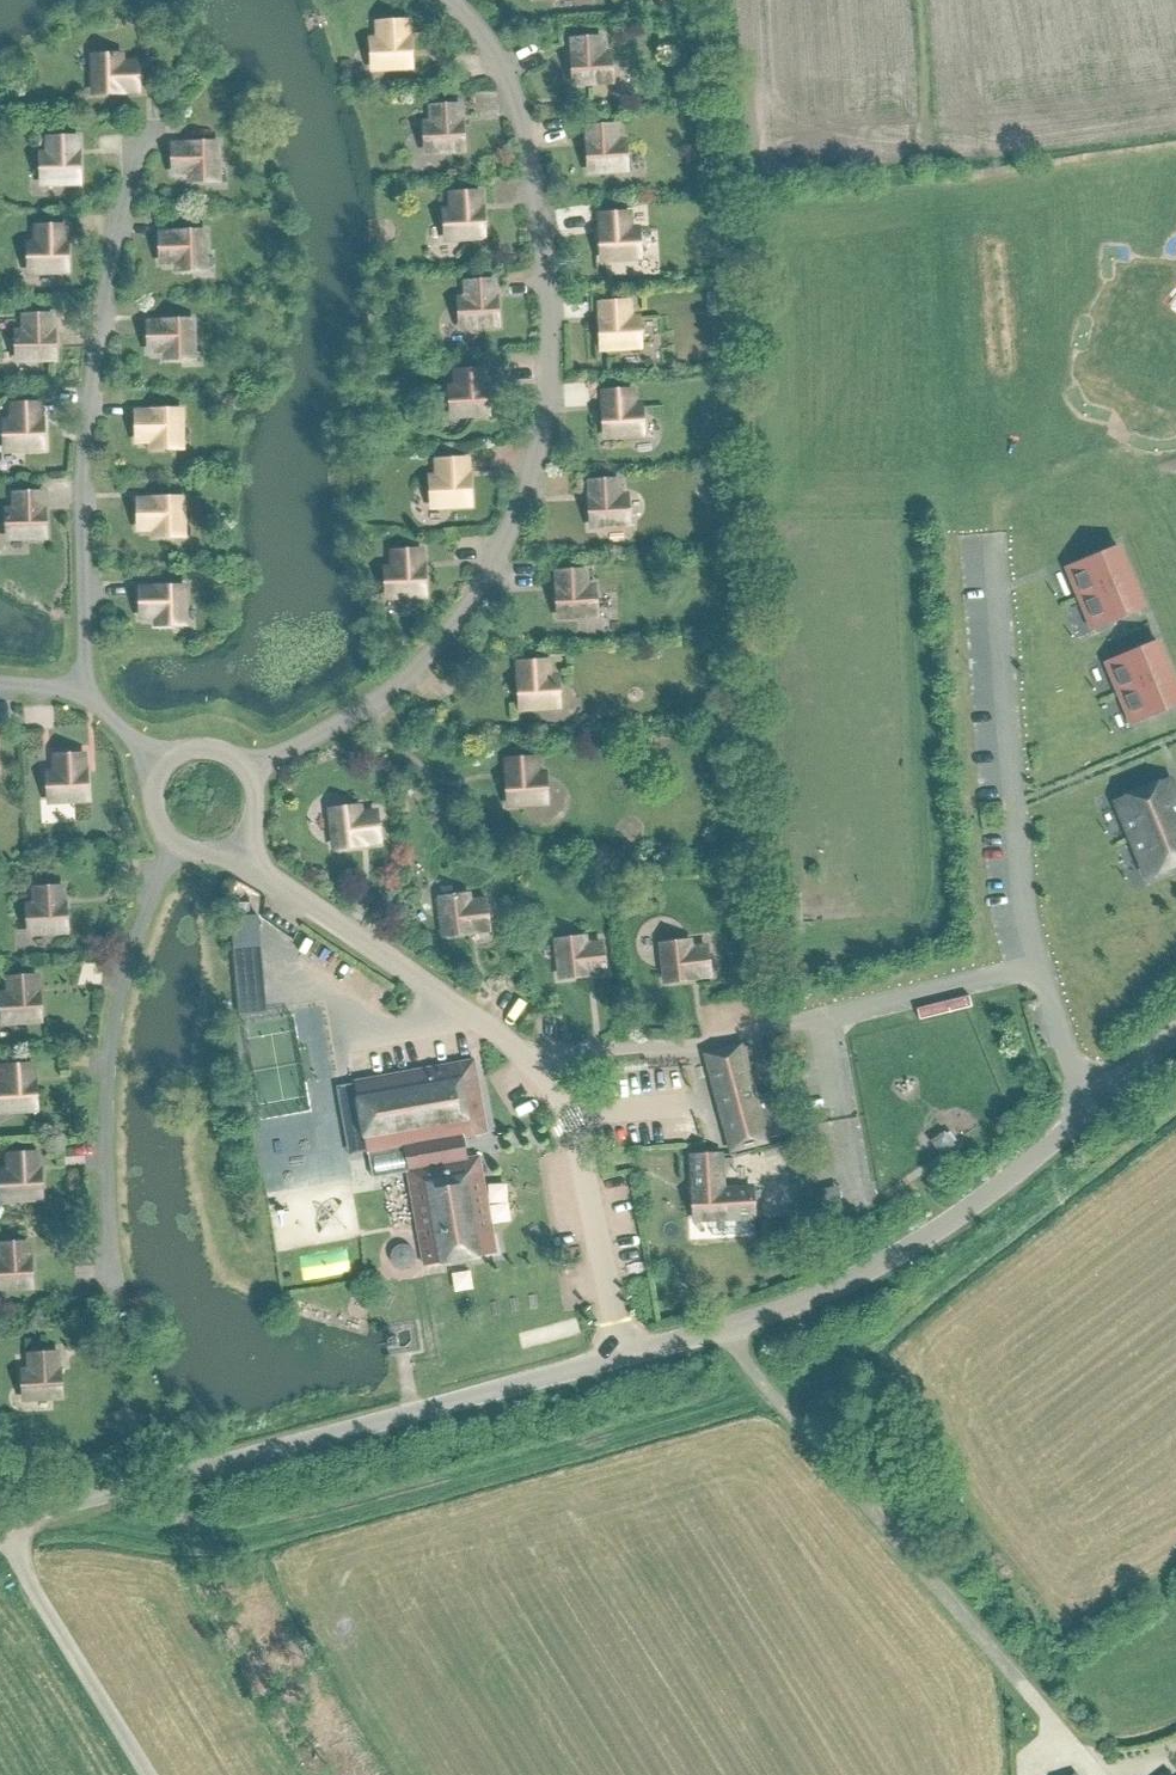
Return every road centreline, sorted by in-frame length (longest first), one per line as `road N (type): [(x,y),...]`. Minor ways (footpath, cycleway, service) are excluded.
road 1 (tertiary): [(0,1520),(623,1356),(801,1300),(966,1209),(1175,1030)]

